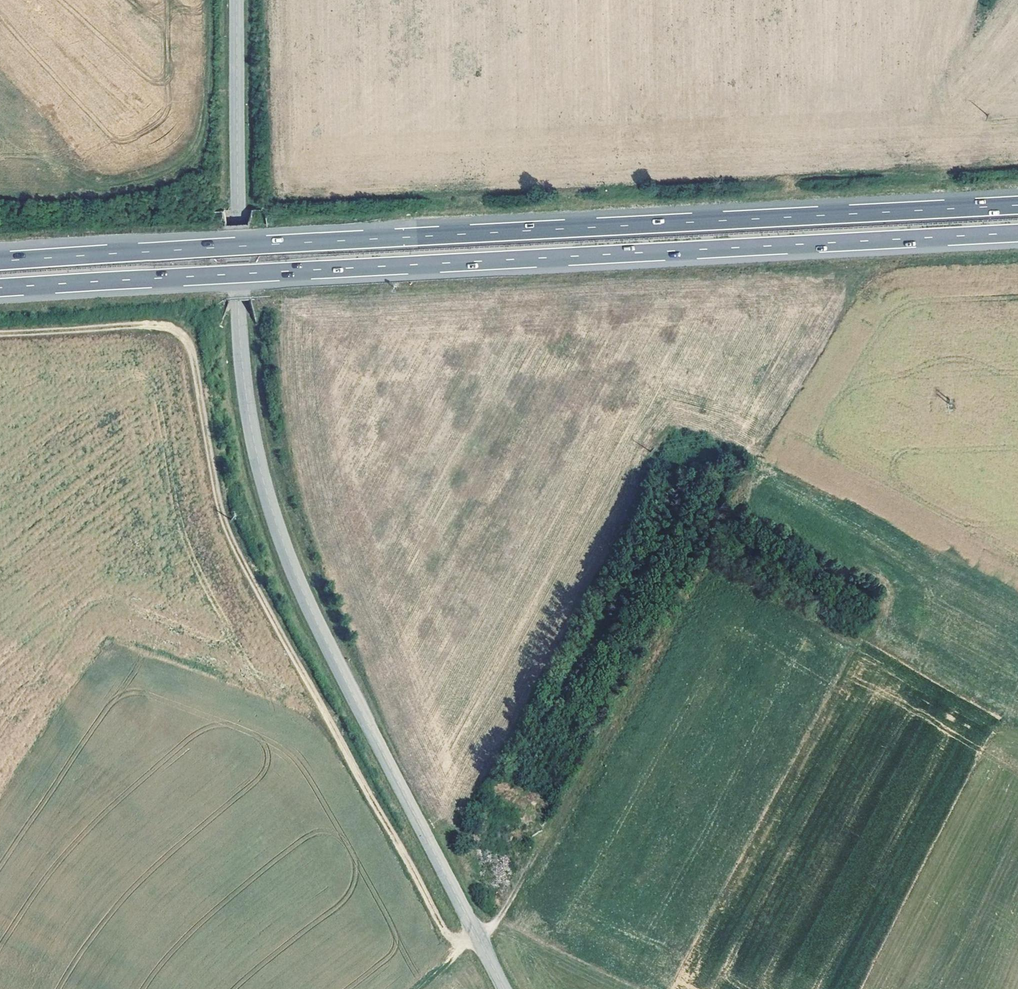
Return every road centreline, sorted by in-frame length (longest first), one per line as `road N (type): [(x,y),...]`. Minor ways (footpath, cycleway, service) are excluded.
road 1 (track): [(761,454),(492,925),(462,943),(448,937),(239,557),(222,518),(185,335),(140,324),(0,334)]
road 2 (tertiary): [(504,988),(308,605),(260,471),(239,337),(235,0)]
road 3 (motorway): [(0,291),(1017,235)]
road 4 (motorway): [(1017,208),(0,264)]
road 5 (track): [(633,988),(492,925)]

